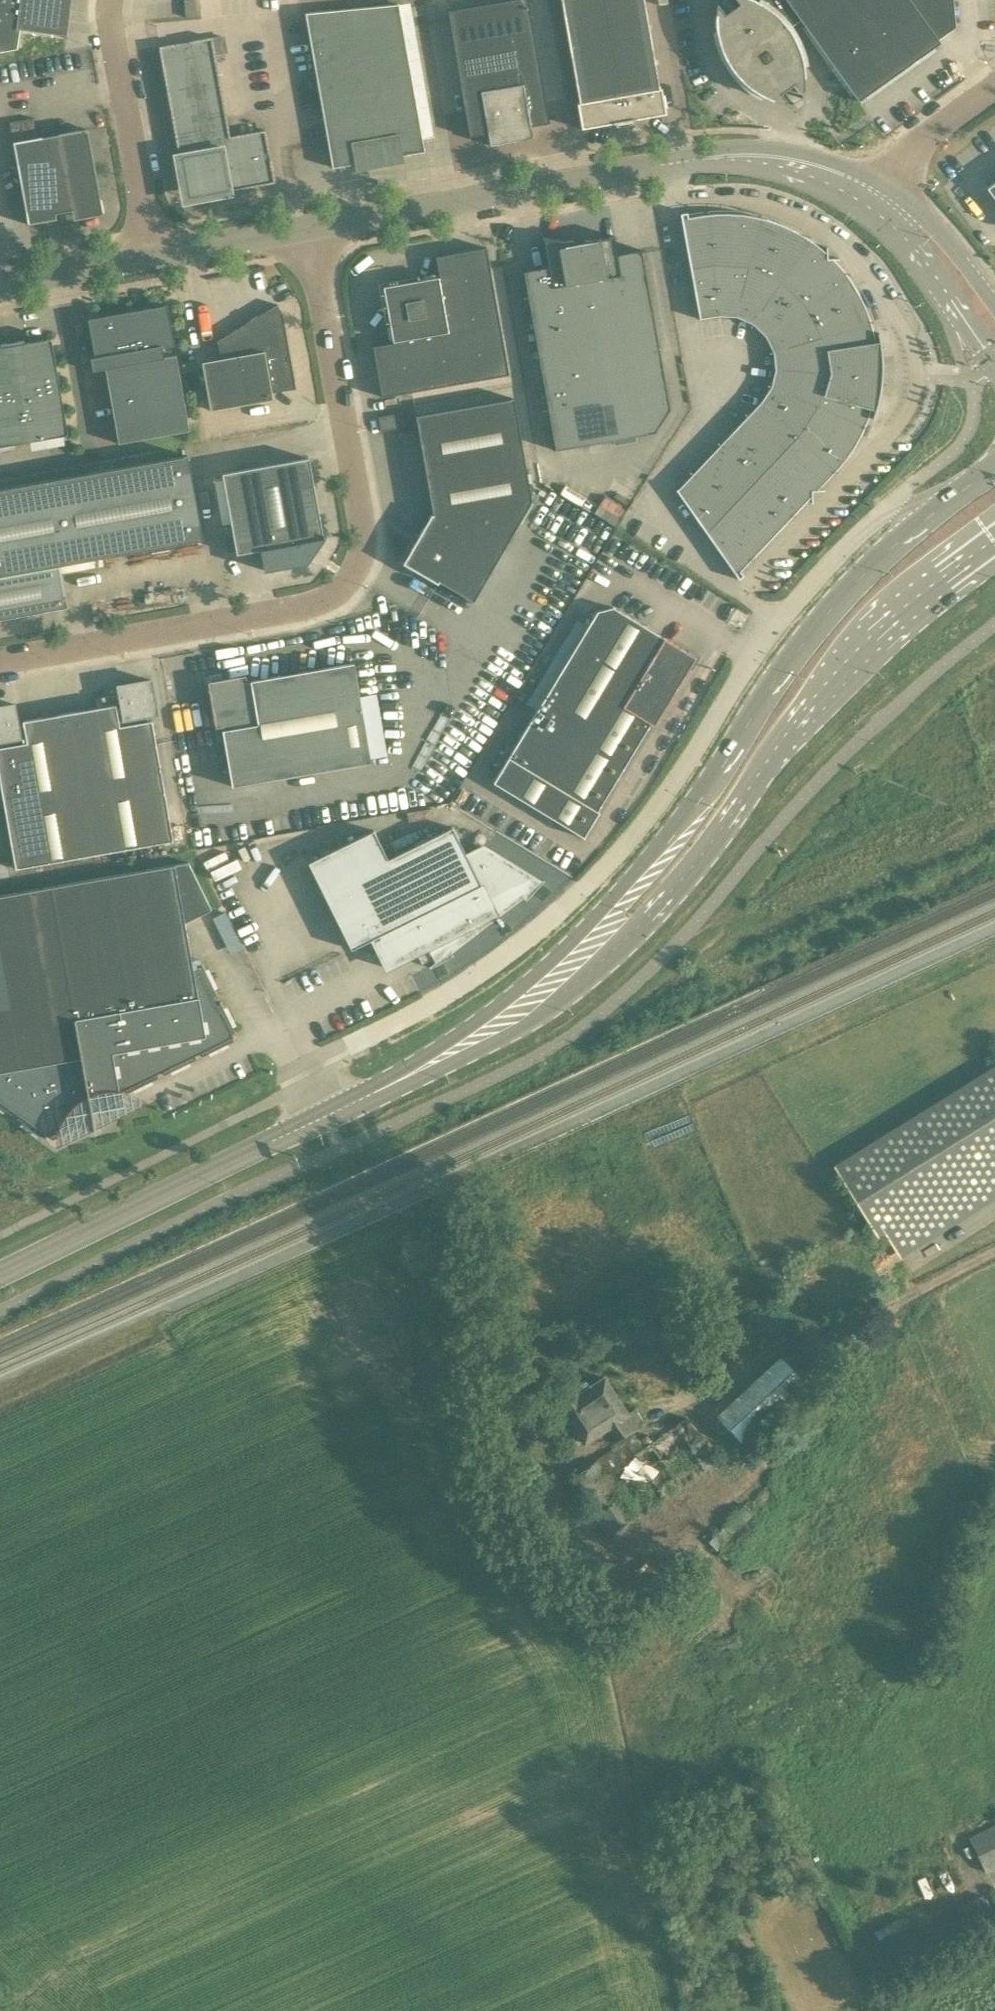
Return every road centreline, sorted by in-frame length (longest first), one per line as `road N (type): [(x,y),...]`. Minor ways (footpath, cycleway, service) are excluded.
road 1 (unclassified): [(940,508),(882,507),(847,539),(774,624),(678,784),(610,867),(545,929),(385,1036),(311,1074),(326,1116)]
road 2 (unclassified): [(0,659),(355,590),(368,537),(305,235)]
road 3 (secondary): [(583,954),(665,895),(867,638),(994,538)]
road 4 (unclassified): [(305,235),(732,157),(812,164),(868,189)]
road 5 (secondary): [(940,508),(816,625),(619,889),(583,954)]
road 6 (secondary): [(0,1274),(326,1116)]
road 7 (secondary): [(326,1116),(475,1034),(583,954)]
road 8 (unclassified): [(148,263),(113,41),(114,0)]
road 9 (unclassified): [(909,222),(923,261),(994,364)]
road 10 (unclassified): [(994,81),(868,189)]
road 11 (unclassified): [(148,263),(305,235)]
road 12 (unclassified): [(0,289),(148,263)]
road 13 (unclassified): [(994,306),(950,253),(909,222)]

